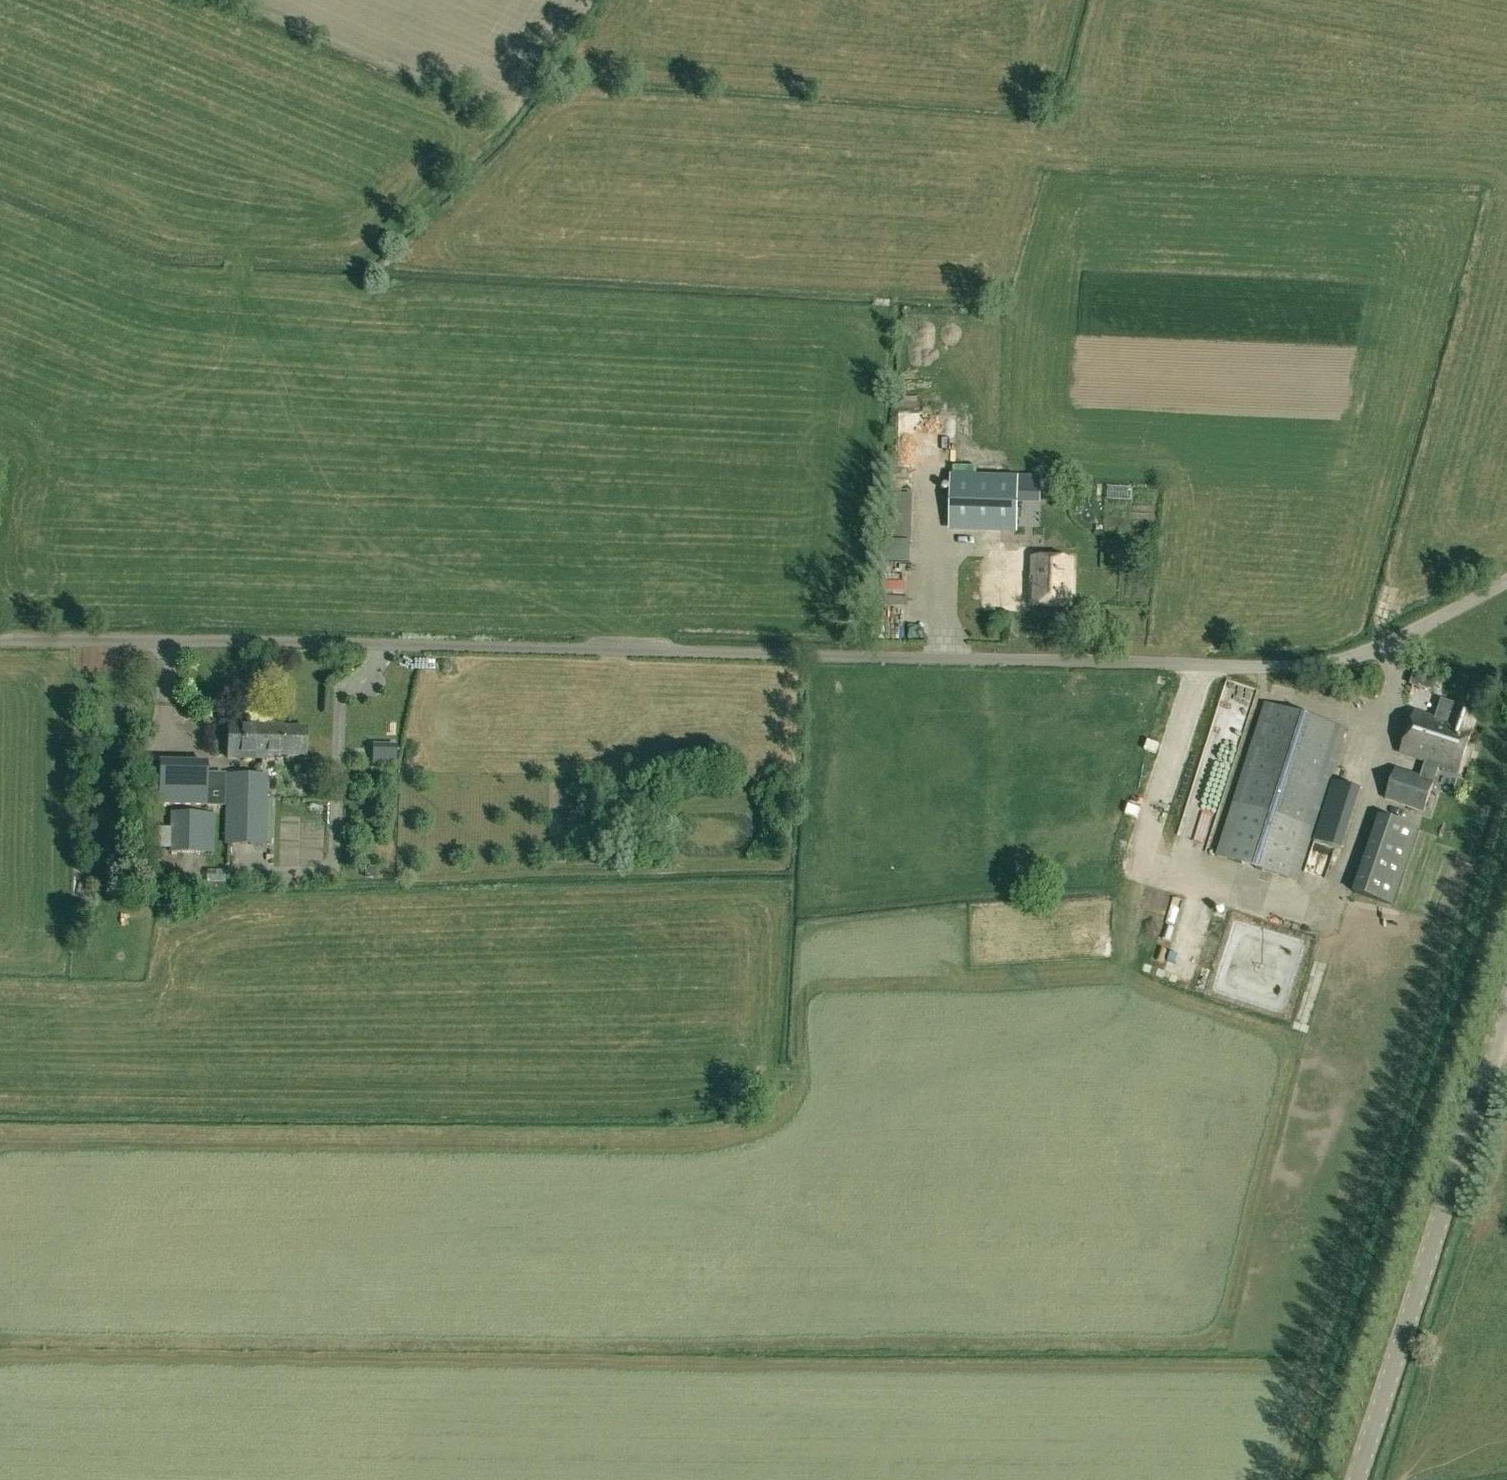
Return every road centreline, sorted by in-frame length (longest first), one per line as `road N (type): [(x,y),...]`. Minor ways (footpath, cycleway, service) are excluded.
road 1 (unclassified): [(0,640),(1305,668),(1358,655),(1506,582)]
road 2 (tertiary): [(1359,1479),(1506,1019)]

